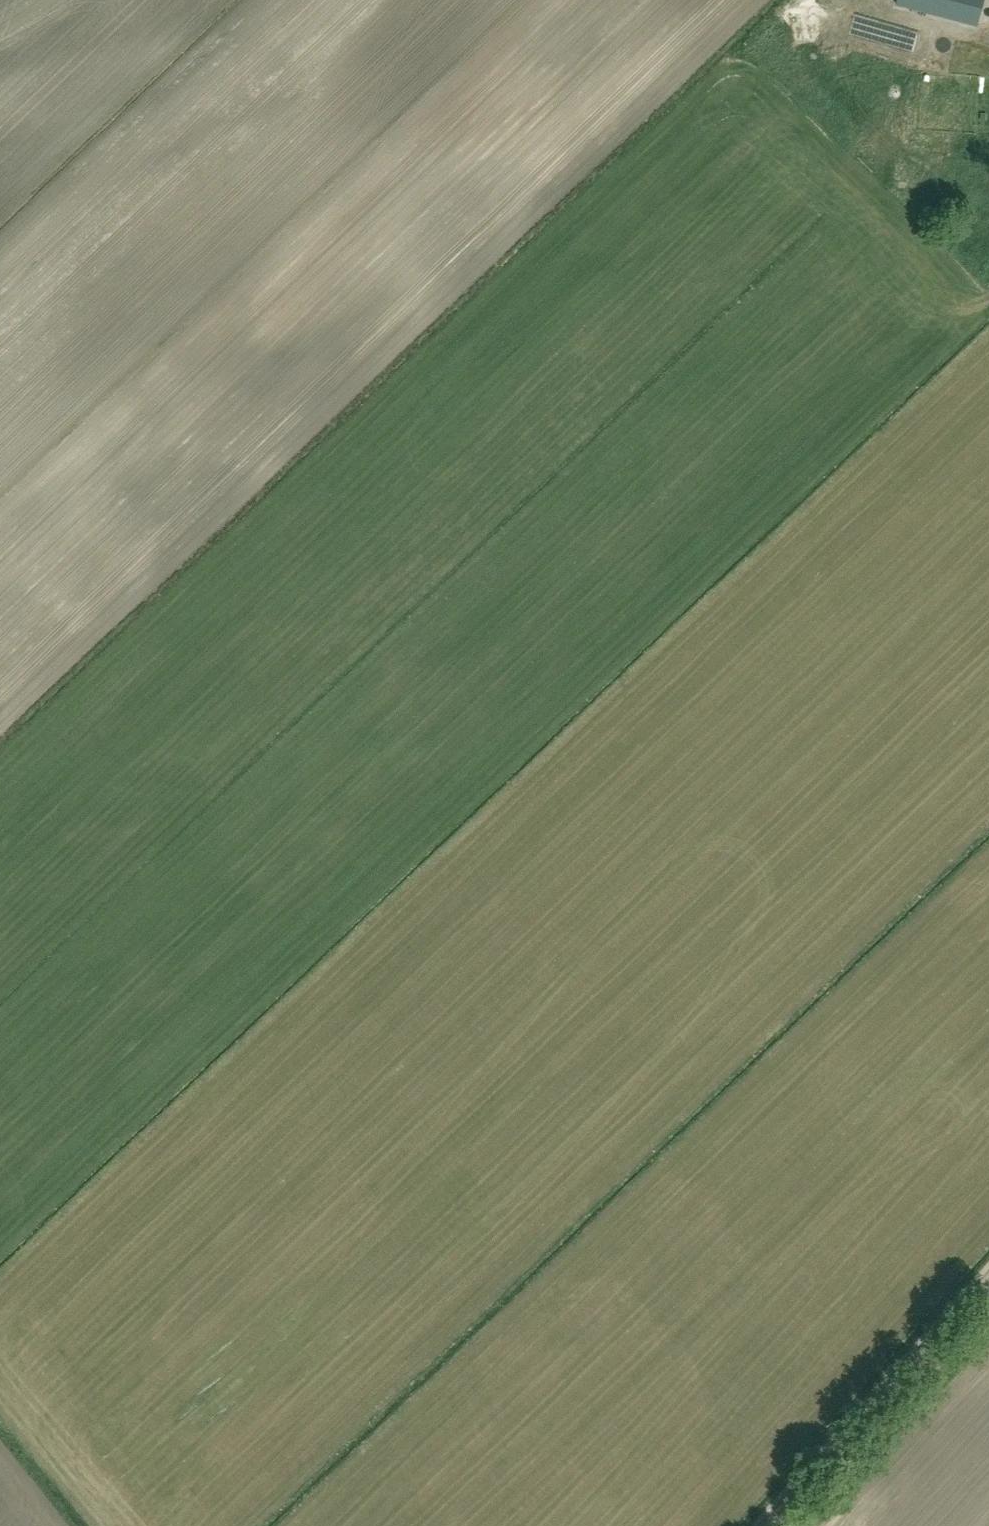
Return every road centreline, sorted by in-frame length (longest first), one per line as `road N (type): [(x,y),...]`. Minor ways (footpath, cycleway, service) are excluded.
road 1 (track): [(790,1525),(988,1309)]

